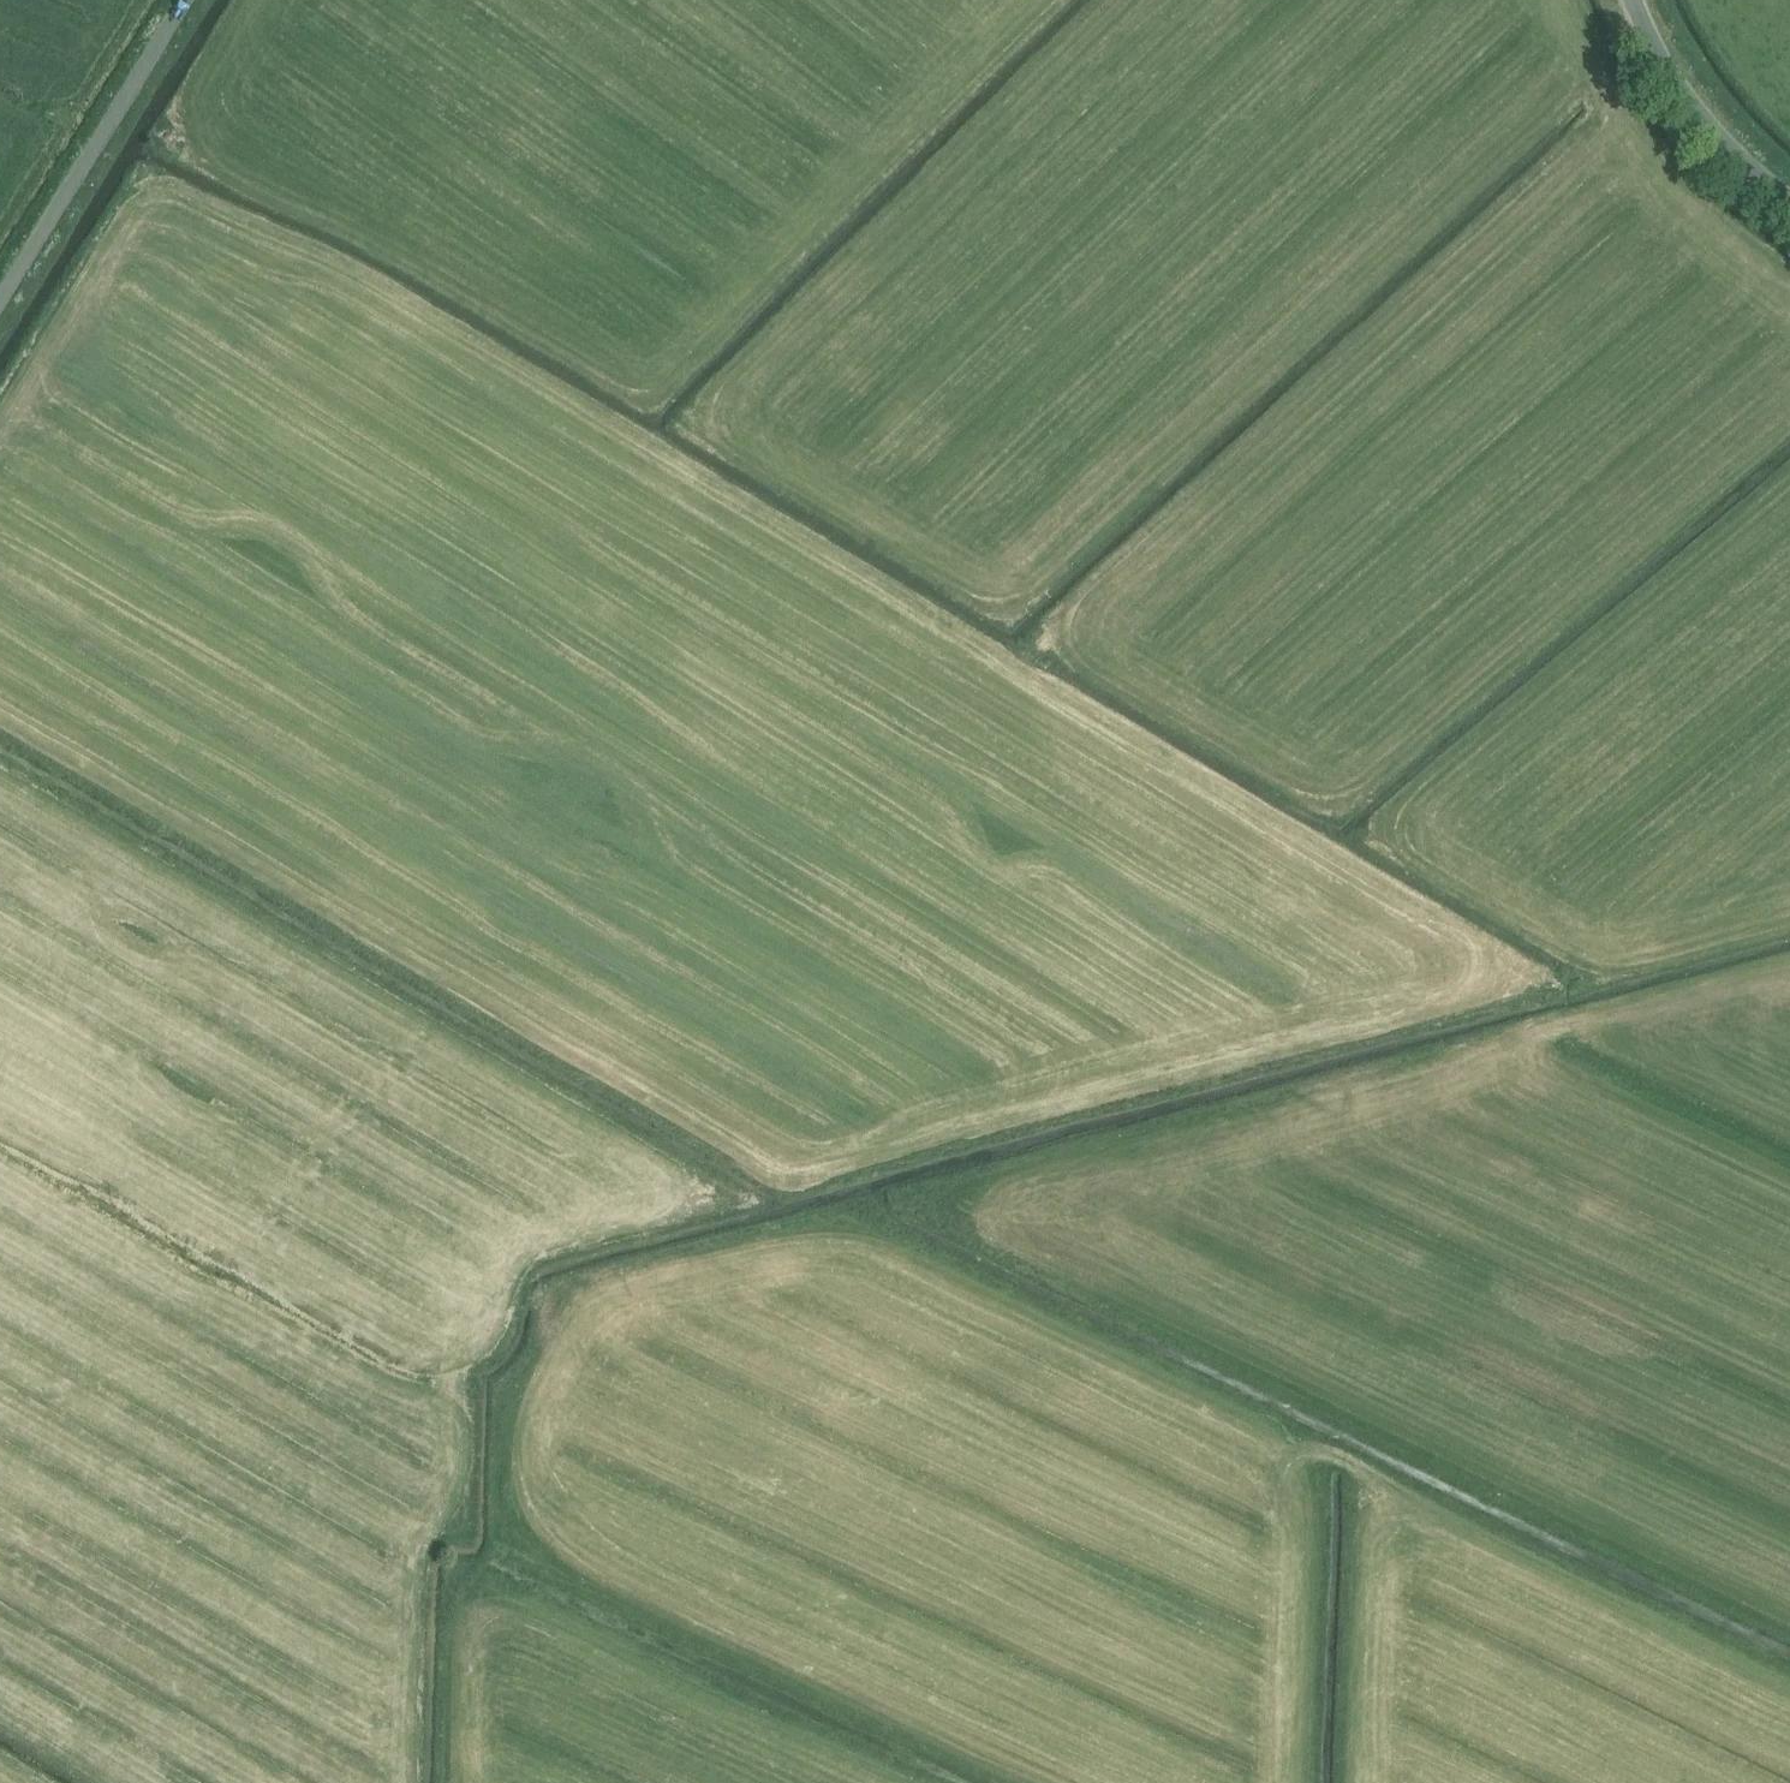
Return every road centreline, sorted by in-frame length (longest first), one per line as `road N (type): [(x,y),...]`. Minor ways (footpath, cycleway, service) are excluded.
road 1 (unclassified): [(0,301),(187,0)]
road 2 (unclassified): [(1789,204),(1737,161),(1685,95),(1633,0)]

